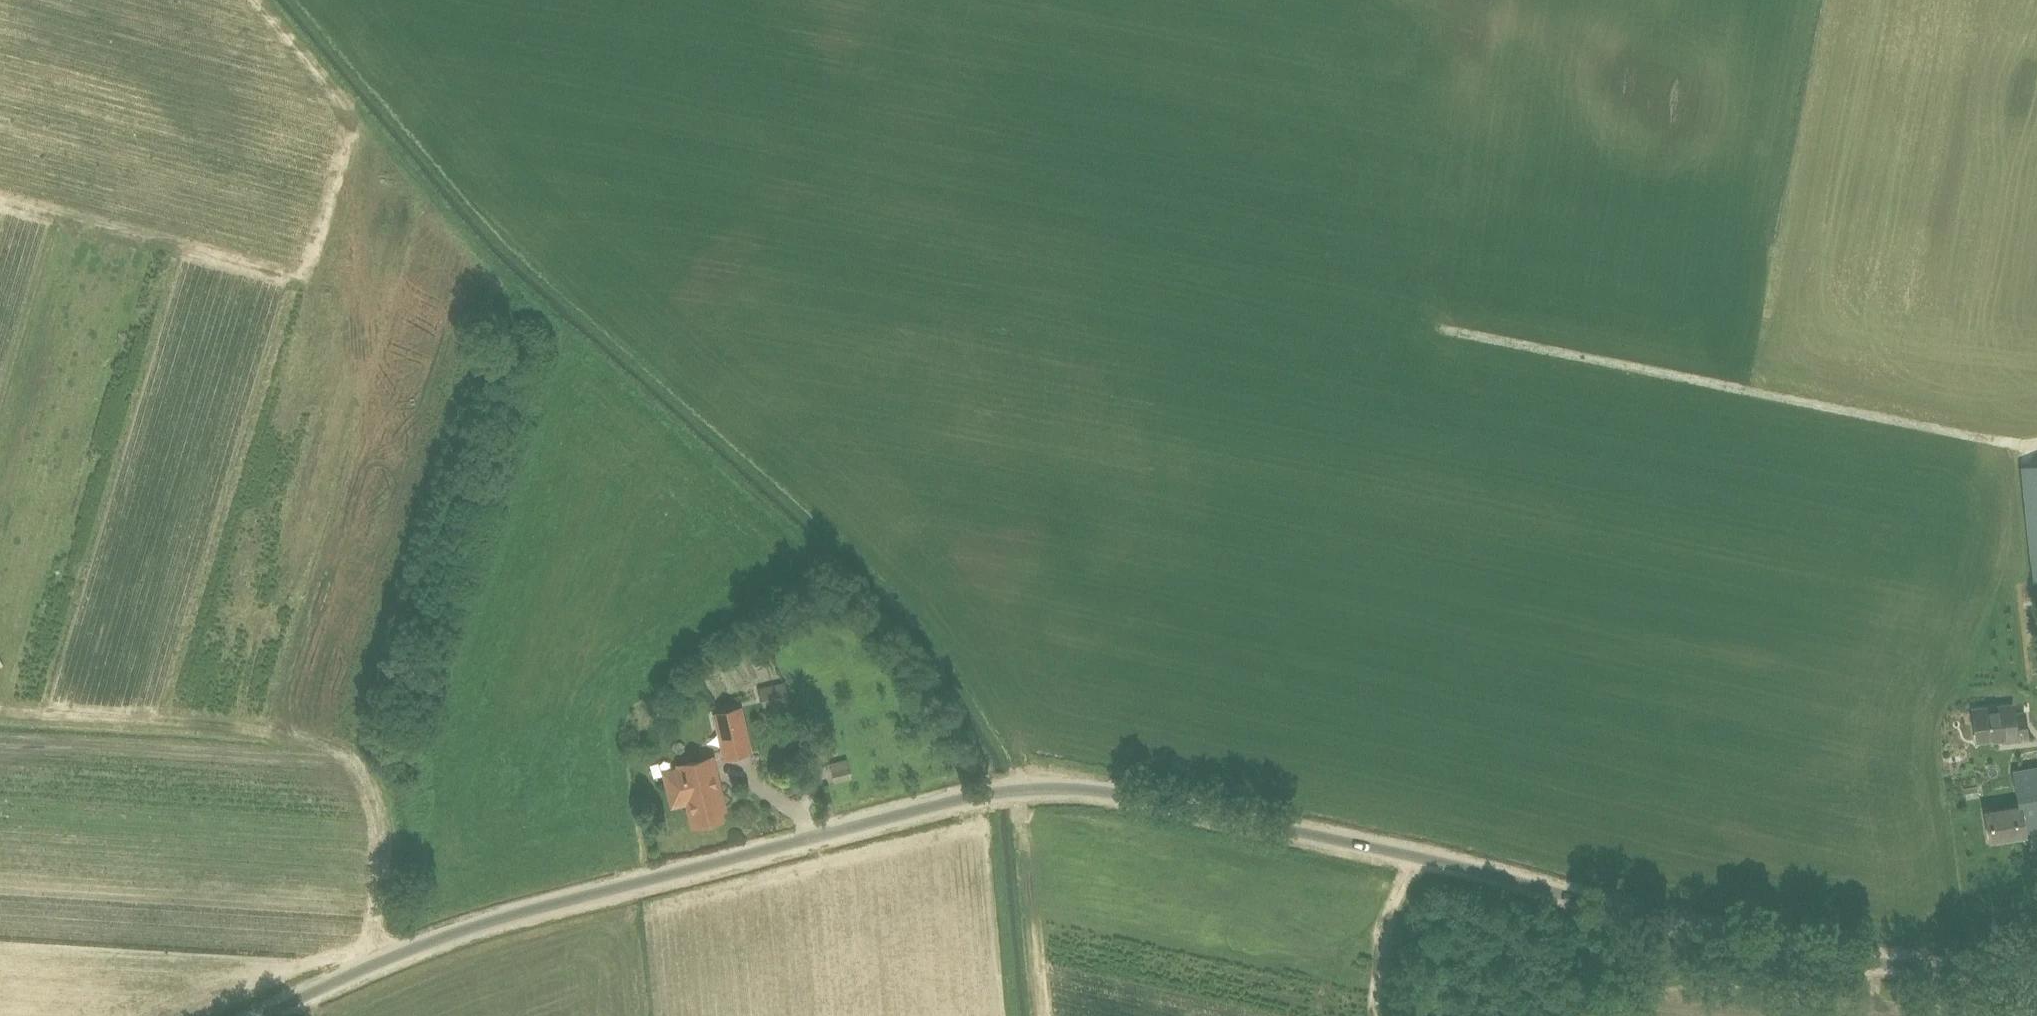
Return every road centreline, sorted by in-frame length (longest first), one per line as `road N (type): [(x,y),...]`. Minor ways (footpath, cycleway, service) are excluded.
road 1 (unclassified): [(2036,976),(1904,979),(1735,956),(1474,886),(1088,801),(879,828),(451,935),(243,1015)]

